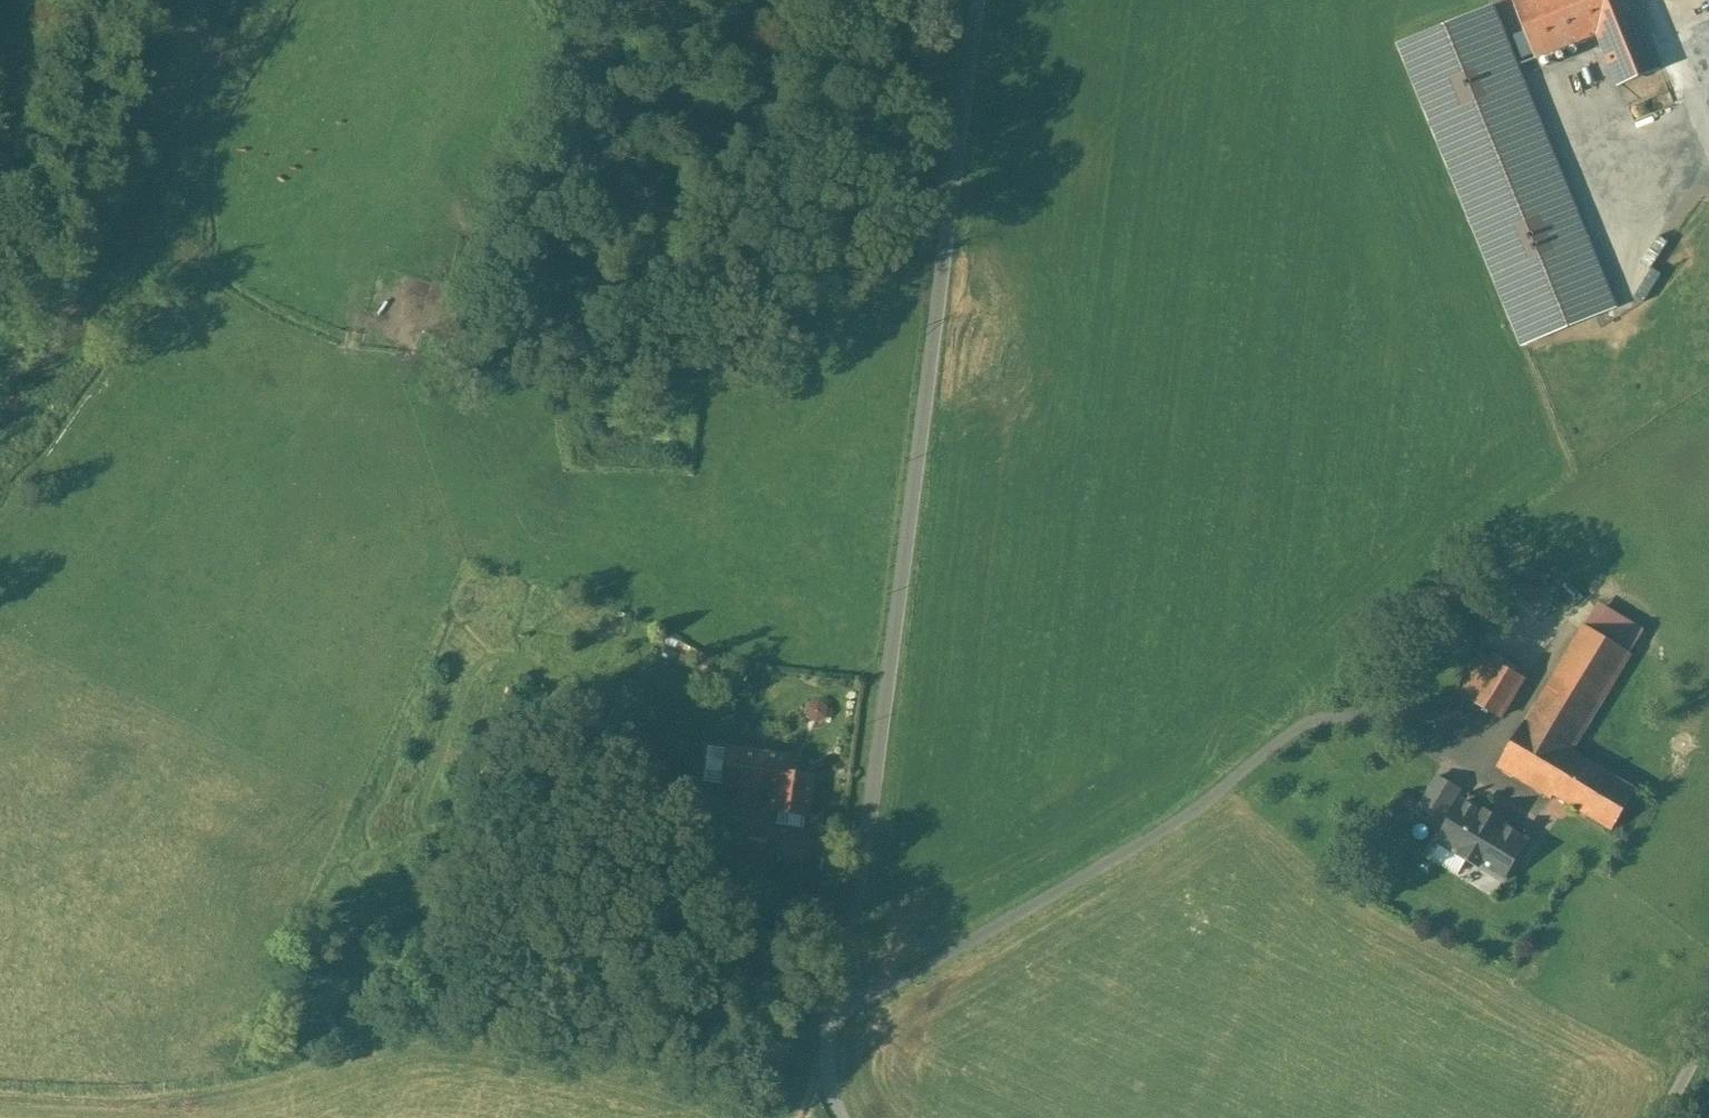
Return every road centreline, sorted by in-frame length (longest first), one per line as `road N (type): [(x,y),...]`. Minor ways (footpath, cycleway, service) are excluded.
road 1 (unclassified): [(977,0),(865,844),(828,1053),(841,1117)]
road 2 (track): [(1708,958),(1588,870),(1483,762)]
road 3 (track): [(1643,0),(1708,149)]

